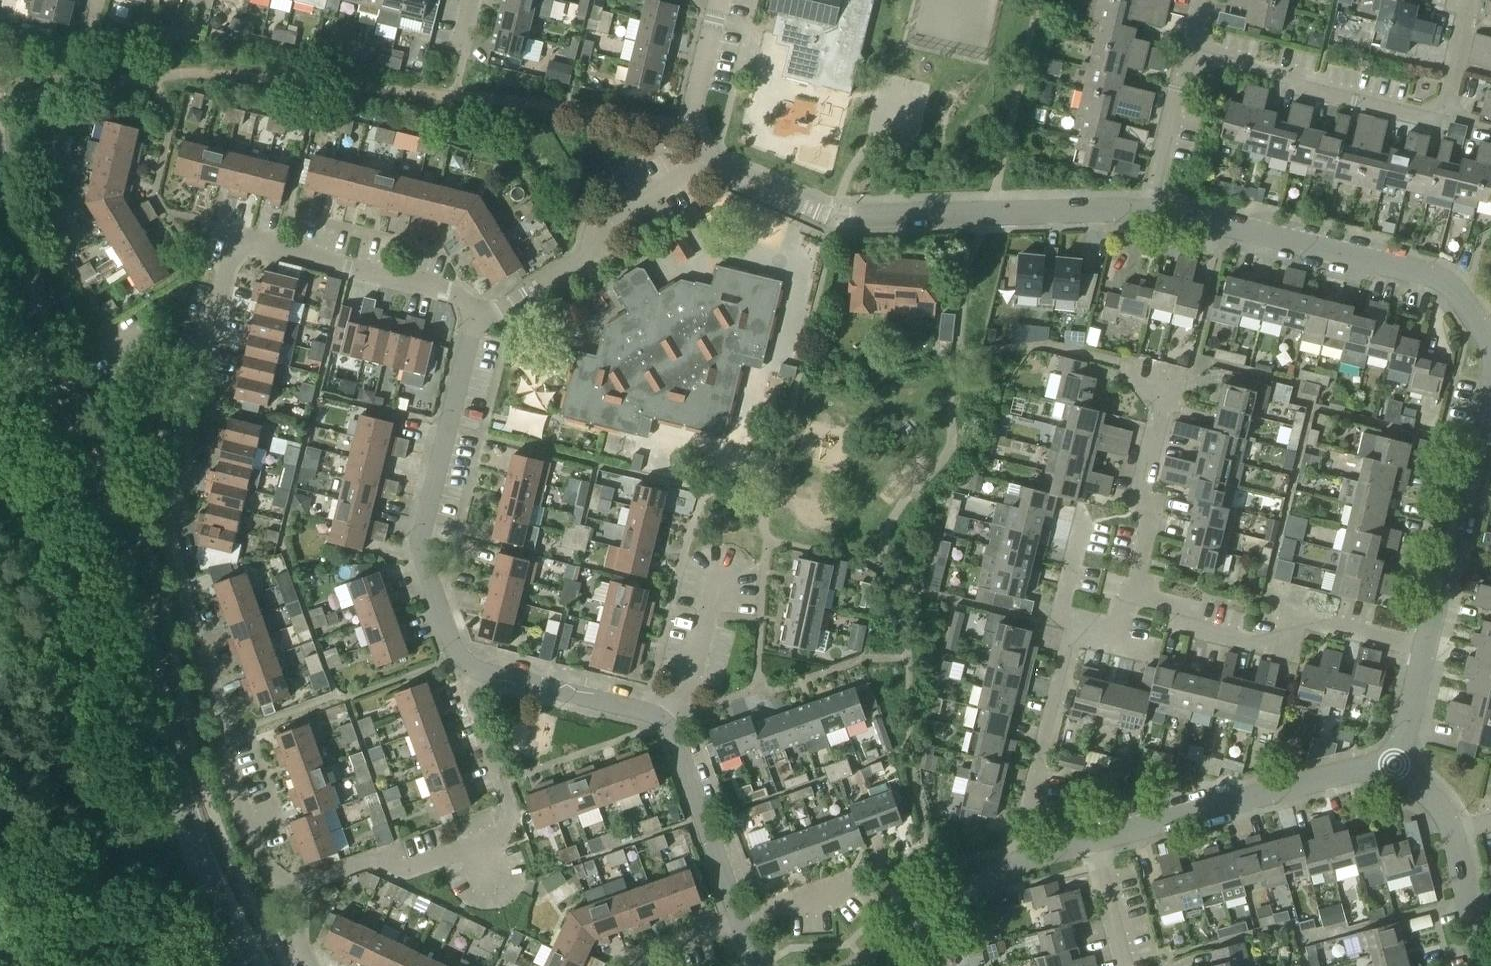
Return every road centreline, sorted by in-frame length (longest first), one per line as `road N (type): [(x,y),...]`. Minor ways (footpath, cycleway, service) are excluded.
road 1 (residential): [(299,885),(264,870),(221,757),(225,719),(165,525),(187,434),(180,404),(204,363),(235,249),(455,293),(474,324)]
road 2 (secondary): [(243,965),(200,866),(115,561),(0,279)]
road 3 (residential): [(1146,209),(835,219),(707,164)]
road 4 (residential): [(299,885),(371,859),(407,870),(501,836),(510,809),(471,699),(475,668)]
road 5 (residential): [(1489,343),(1477,314),(1427,274),(1146,209)]
road 6 (residential): [(1186,50),(1287,76),(1298,89),(1423,119),(1441,105),(1462,0)]
road 7 (residential): [(475,668),(456,657),(419,540),(474,324)]
road 8 (residential): [(1423,644),(1298,617),(1271,649),(1192,630),(1181,607),(1132,593)]
road 9 (residential): [(1090,839),(1401,758)]
road 10 (residential): [(474,324),(590,256),(605,222),(707,164)]
road 11 (residential): [(1030,858),(1025,833),(1073,627)]
road 12 (residential): [(1423,644),(1475,420)]
road 13 (residential): [(1132,593),(1149,527),(1137,500),(1164,392),(1145,387)]
road 14 (residential): [(738,919),(675,742),(656,713)]
road 15 (residential): [(860,965),(1030,858)]
road 16 (residential): [(656,713),(475,668)]
road 17 (residential): [(707,164),(695,97),(719,0)]
road 18 (residential): [(1146,209),(1186,50)]
road 19 (residential): [(656,713),(689,681),(718,568)]
road 20 (residential): [(1476,965),(1448,833)]
road 21 (residential): [(1122,965),(1090,839)]
road 22 (residential): [(738,919),(853,875)]

